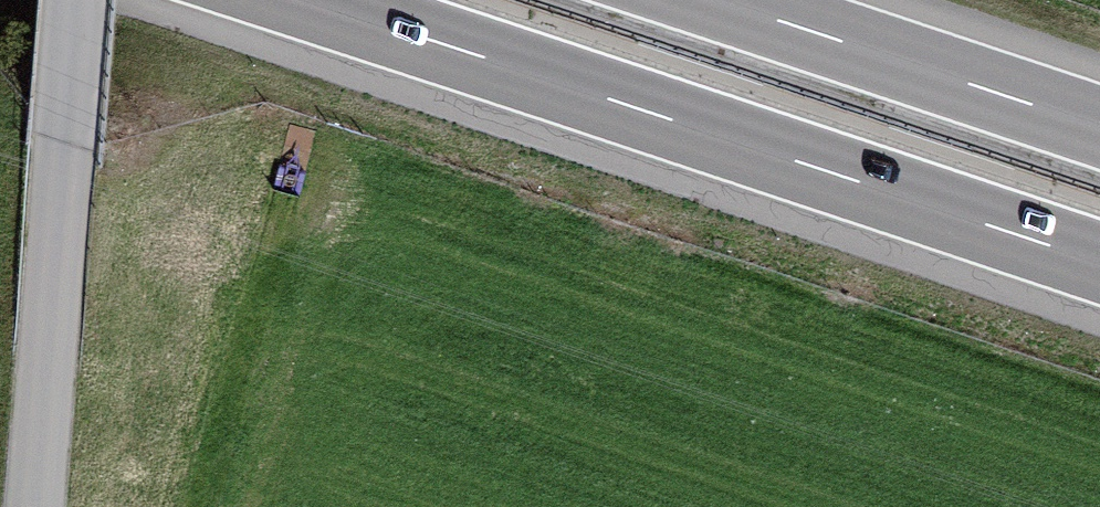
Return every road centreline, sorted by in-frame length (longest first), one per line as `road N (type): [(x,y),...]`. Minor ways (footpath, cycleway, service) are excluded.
road 1 (motorway): [(296,0),(1099,265)]
road 2 (track): [(76,0),(38,506)]
road 3 (motorway): [(1099,126),(721,0)]

